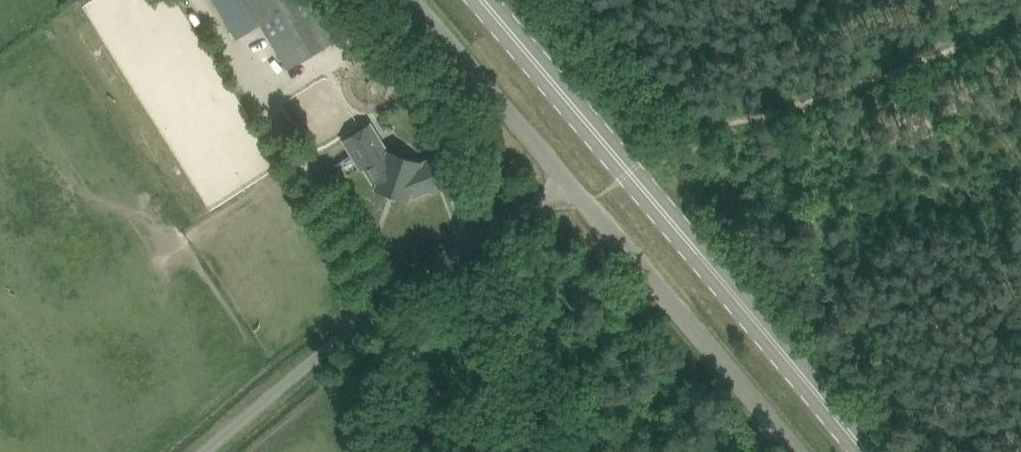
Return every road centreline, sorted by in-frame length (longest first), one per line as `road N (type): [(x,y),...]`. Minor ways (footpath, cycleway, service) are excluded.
road 1 (primary): [(865,451),(483,0)]
road 2 (unclassified): [(203,451),(383,302),(567,181)]
road 3 (track): [(663,143),(805,105),(1020,25)]
road 4 (track): [(199,0),(383,302)]
road 5 (unclassified): [(798,451),(588,206)]
road 6 (unclassified): [(413,0),(567,181)]
road 7 (track): [(718,126),(629,57),(581,0)]
road 8 (track): [(464,451),(383,302)]

